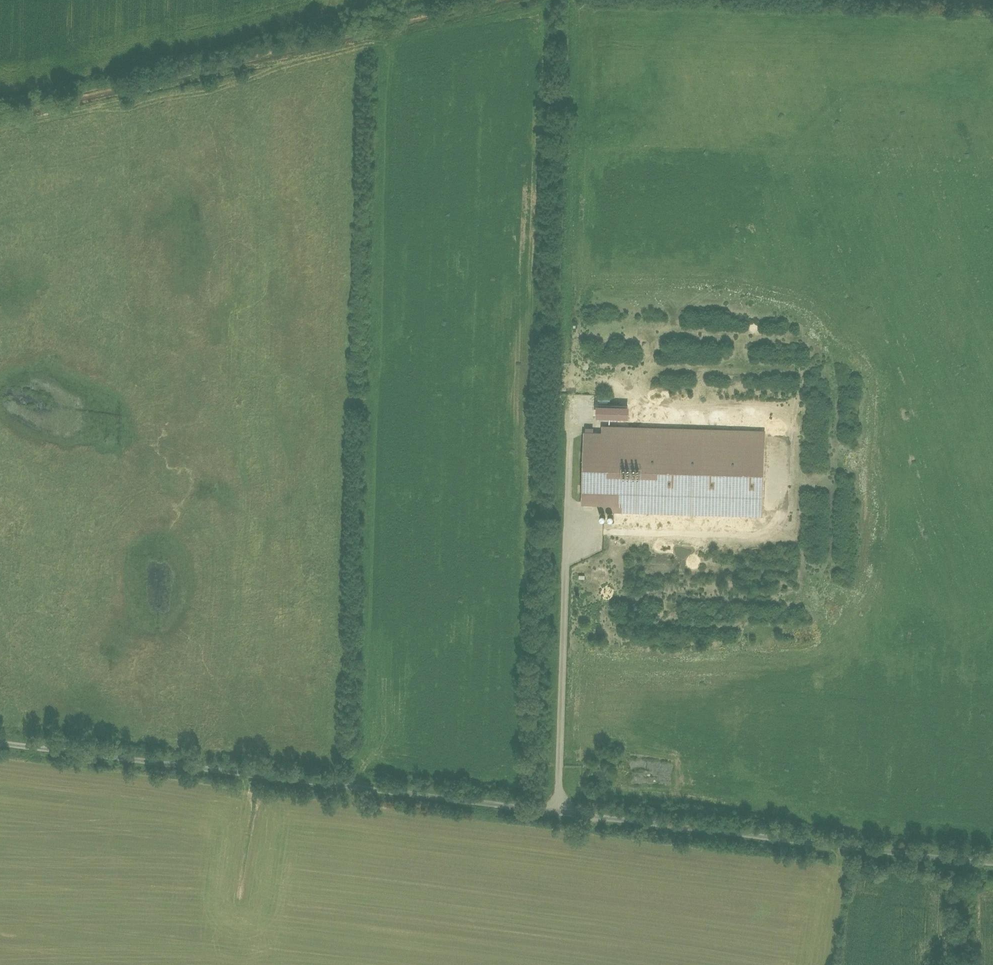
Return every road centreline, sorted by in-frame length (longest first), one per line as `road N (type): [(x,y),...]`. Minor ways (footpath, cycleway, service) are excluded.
road 1 (residential): [(992,864),(0,745)]

